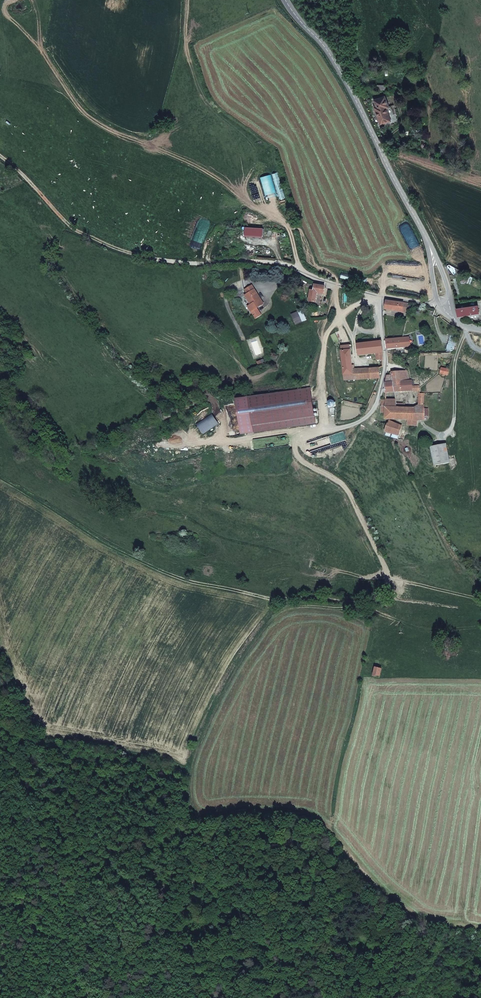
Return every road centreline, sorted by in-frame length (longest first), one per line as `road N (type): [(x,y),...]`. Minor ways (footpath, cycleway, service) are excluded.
road 1 (track): [(297,268),(182,264),(96,241),(0,158)]
road 2 (unclassified): [(281,0),(356,96),(430,249)]
road 3 (track): [(120,997),(89,987),(51,932),(0,891)]
road 4 (residential): [(381,295),(387,370),(379,398),(370,413),(333,430)]

